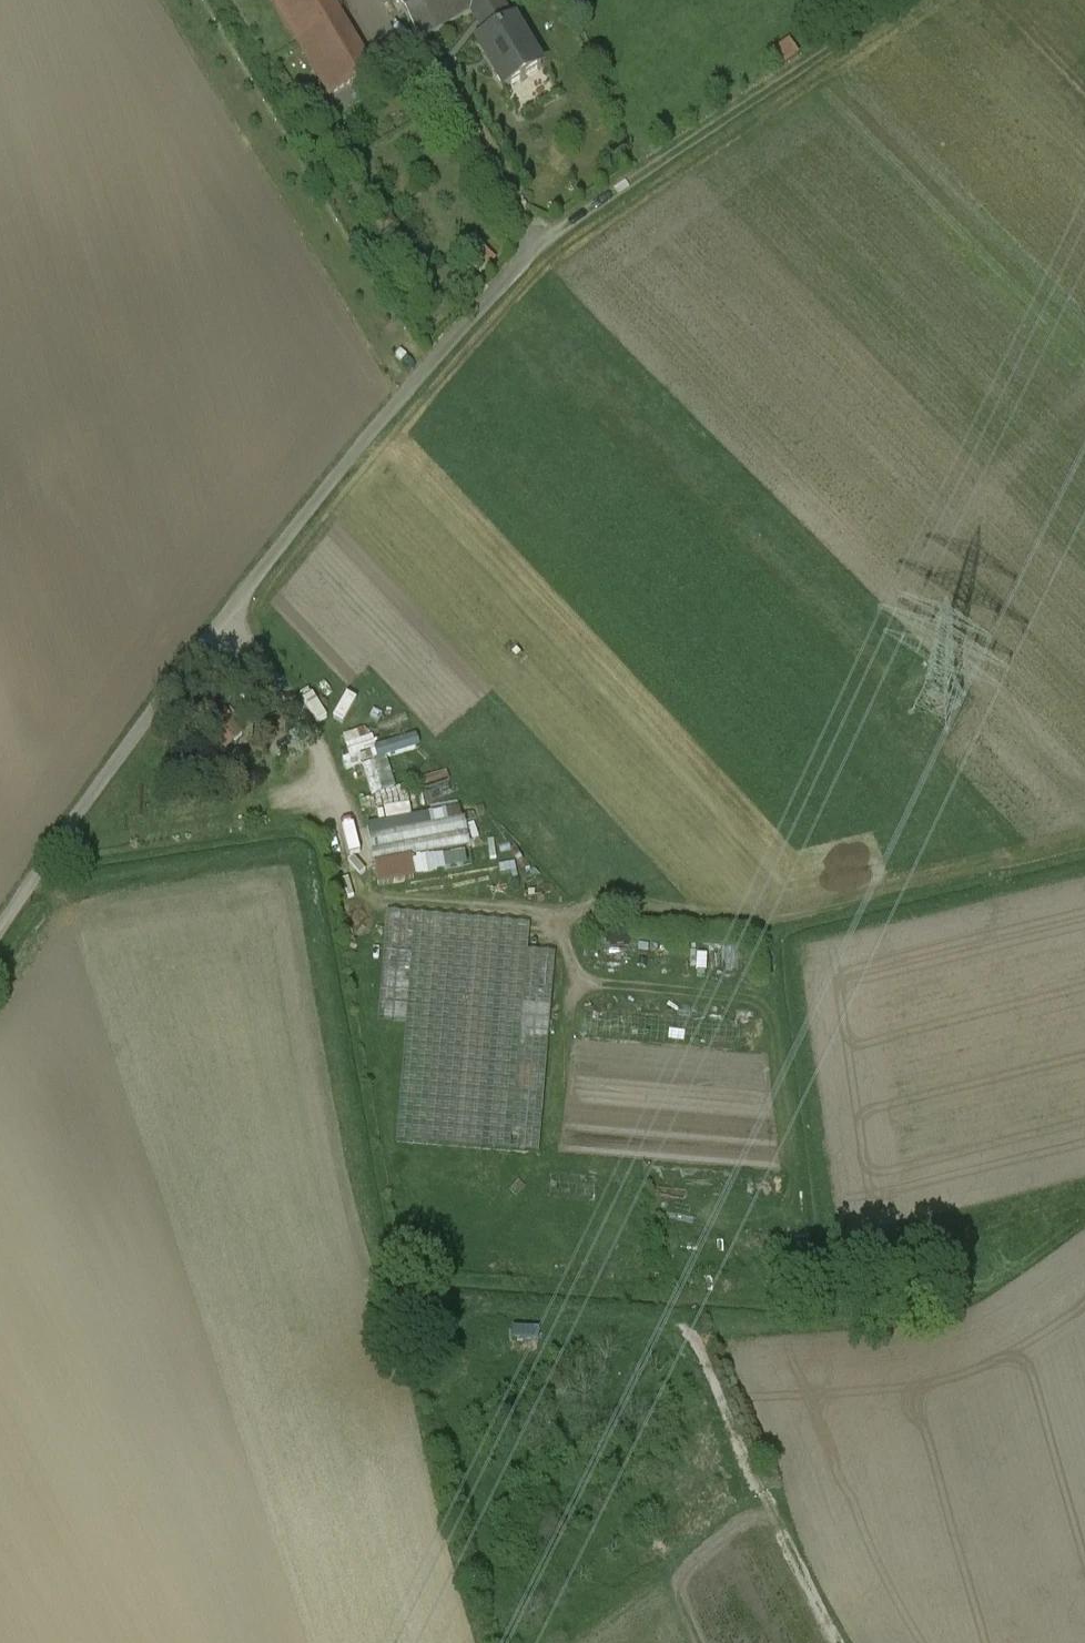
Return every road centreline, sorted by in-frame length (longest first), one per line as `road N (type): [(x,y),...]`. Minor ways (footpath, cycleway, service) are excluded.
road 1 (unclassified): [(0,936),(291,535),(536,246)]
road 2 (track): [(536,246),(907,0)]

